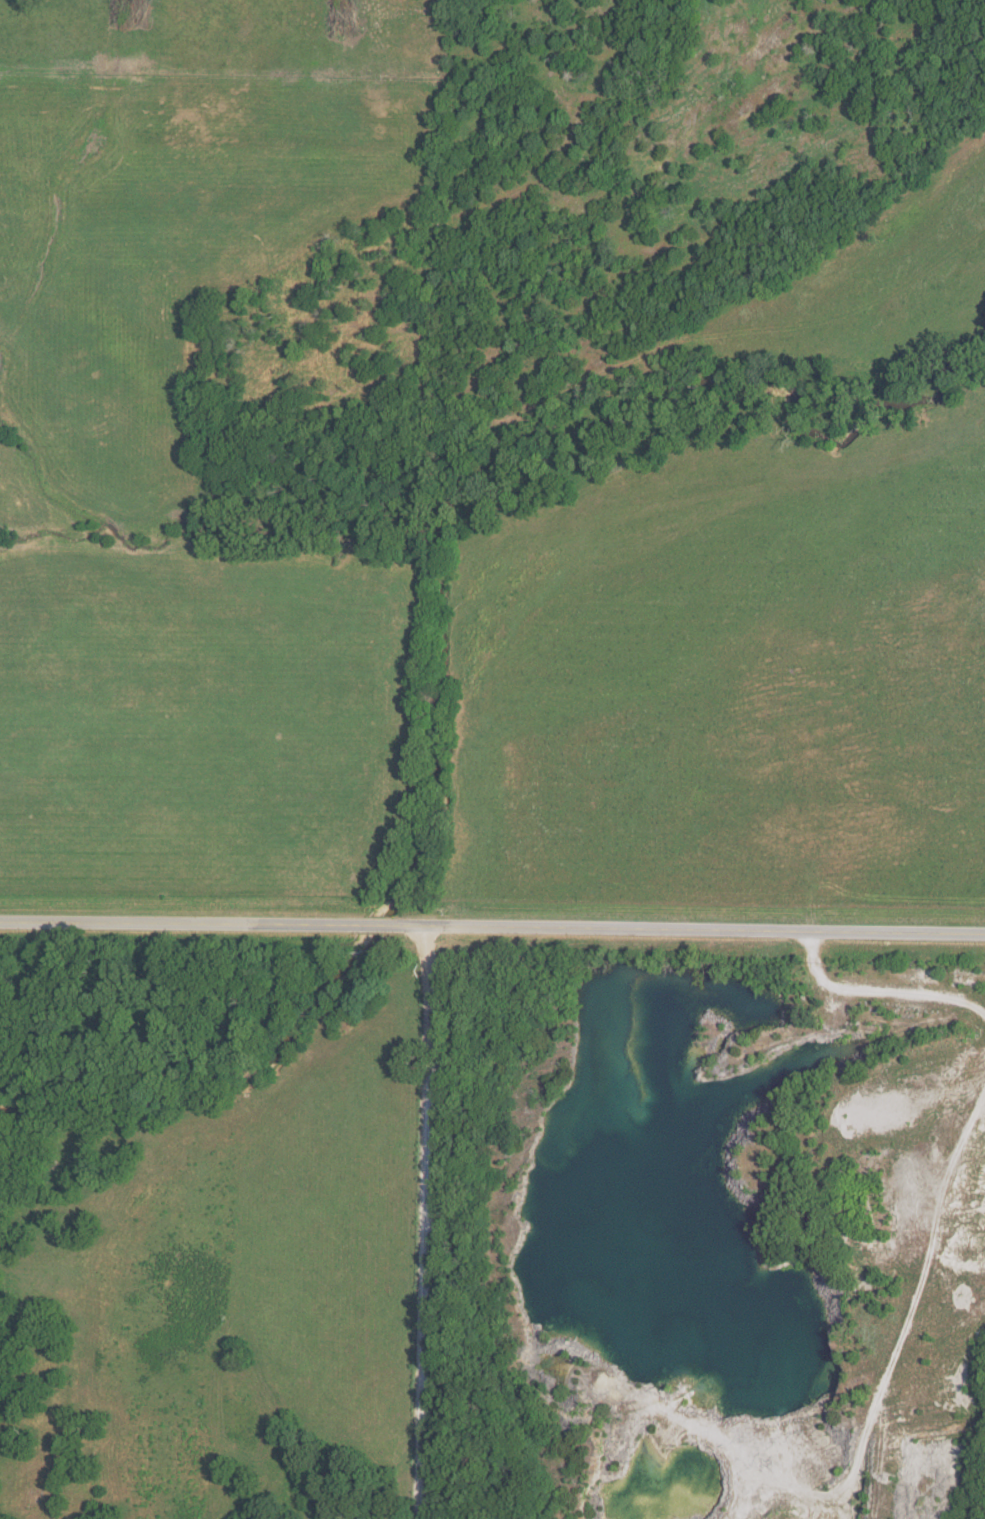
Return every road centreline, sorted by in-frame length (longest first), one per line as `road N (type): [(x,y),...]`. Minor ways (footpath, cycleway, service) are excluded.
road 1 (tertiary): [(984,936),(0,922)]
road 2 (residential): [(415,1518),(427,927)]

